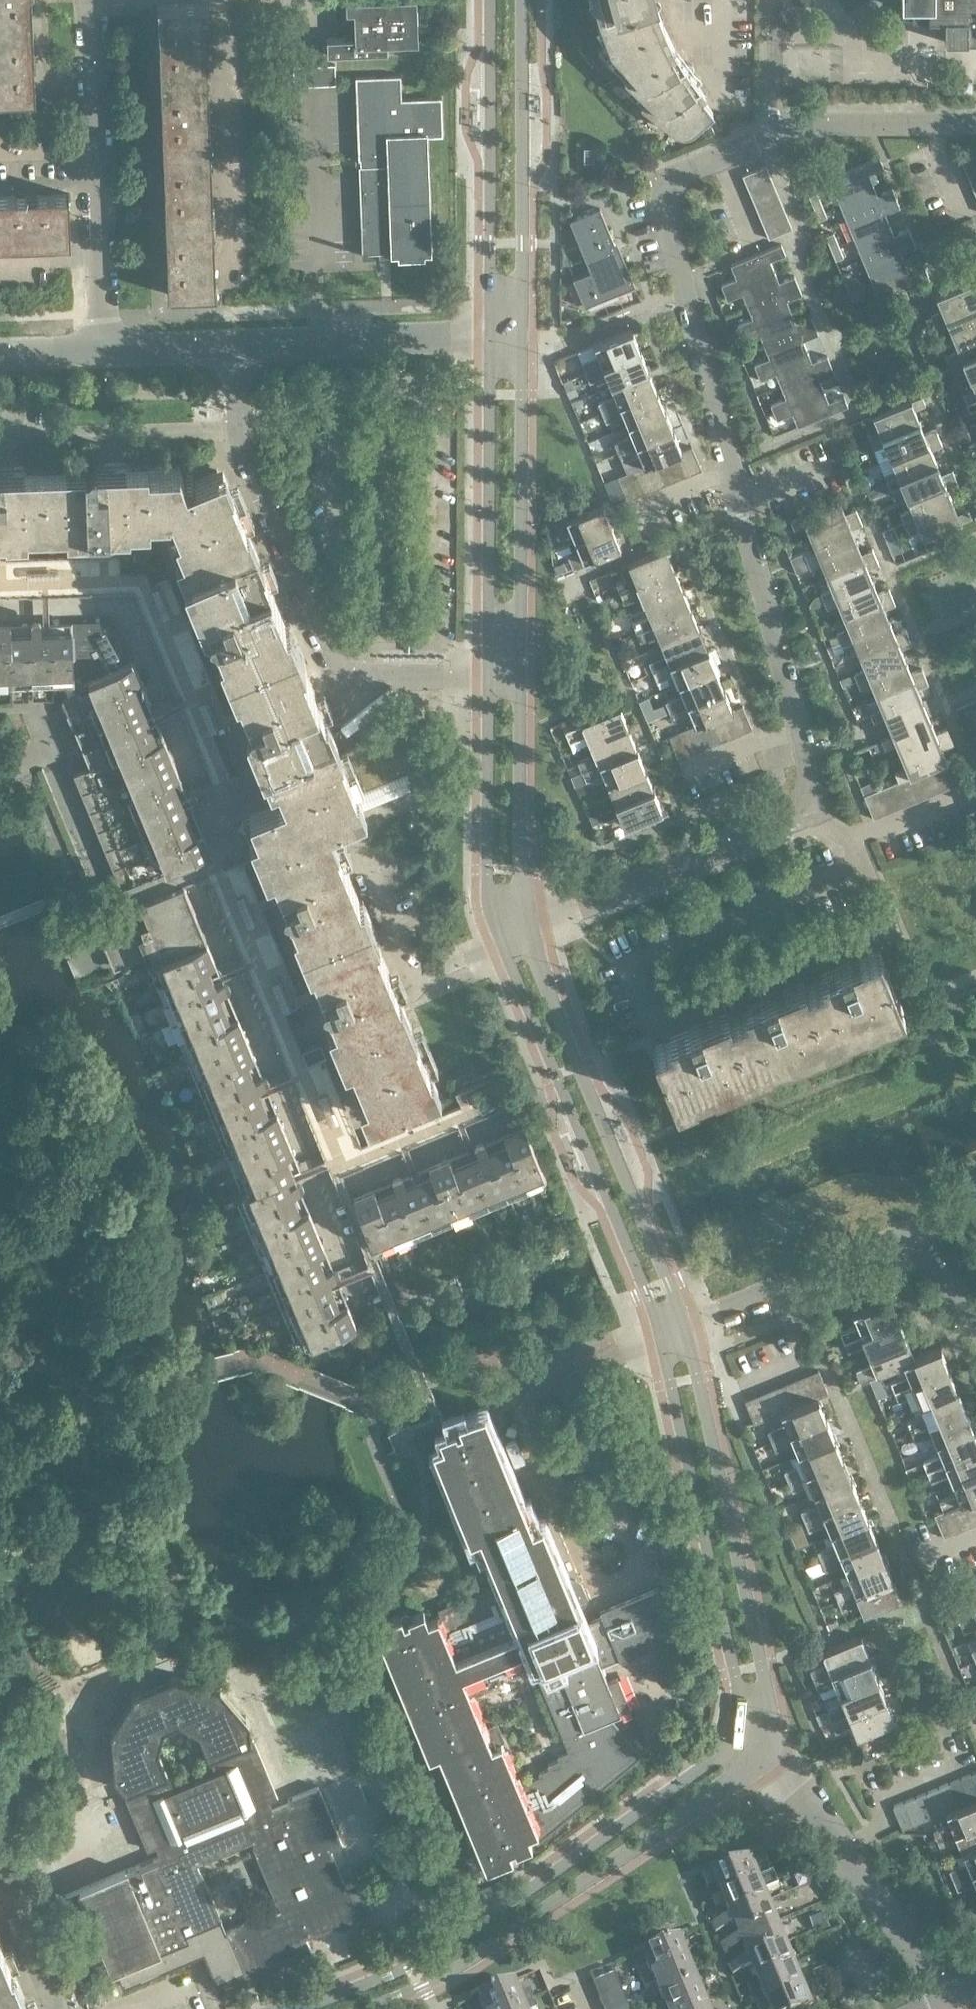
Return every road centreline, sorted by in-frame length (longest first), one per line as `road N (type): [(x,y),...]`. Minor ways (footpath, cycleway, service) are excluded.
road 1 (unclassified): [(975,125),(781,133),(696,162),(674,181),(666,208),(814,790),(808,811),(792,822),(526,931)]
road 2 (tertiary): [(738,1733),(727,1749),(446,1945),(297,2008)]
road 3 (unclassified): [(489,679),(338,679),(242,434),(235,342)]
road 4 (tertiary): [(367,2008),(446,1976),(734,1783),(767,1748)]
road 5 (tertiary): [(767,1748),(757,1637),(685,1328)]
road 6 (tertiary): [(685,1328),(526,931)]
road 7 (tertiary): [(501,943),(664,1335)]
road 8 (tertiary): [(664,1335),(726,1622),(738,1733)]
road 9 (unclassified): [(85,348),(83,0)]
road 10 (tertiary): [(491,336),(489,679)]
road 11 (tertiary): [(521,679),(522,336)]
road 12 (tertiary): [(522,336),(523,0)]
road 13 (tertiary): [(490,0),(491,336)]
road 14 (unclassified): [(956,1998),(767,1748)]
road 15 (tertiary): [(489,679),(487,869),(501,943)]
road 16 (unclassified): [(975,1323),(913,1234),(774,1292)]
road 17 (unclassified): [(235,342),(491,336)]
road 18 (tertiary): [(526,931),(521,679)]
road 19 (unclassified): [(60,2008),(0,1870)]
road 20 (unclassified): [(85,348),(235,342)]

